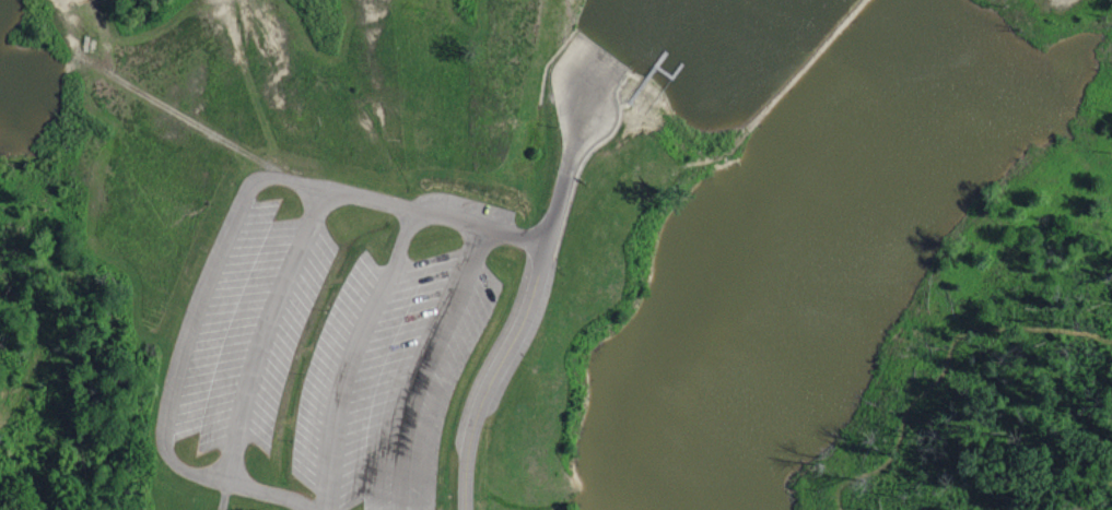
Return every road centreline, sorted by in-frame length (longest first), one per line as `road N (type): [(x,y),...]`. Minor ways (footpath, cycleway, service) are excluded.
road 1 (residential): [(463,509),(476,411),(531,295),(587,71),(654,0)]

